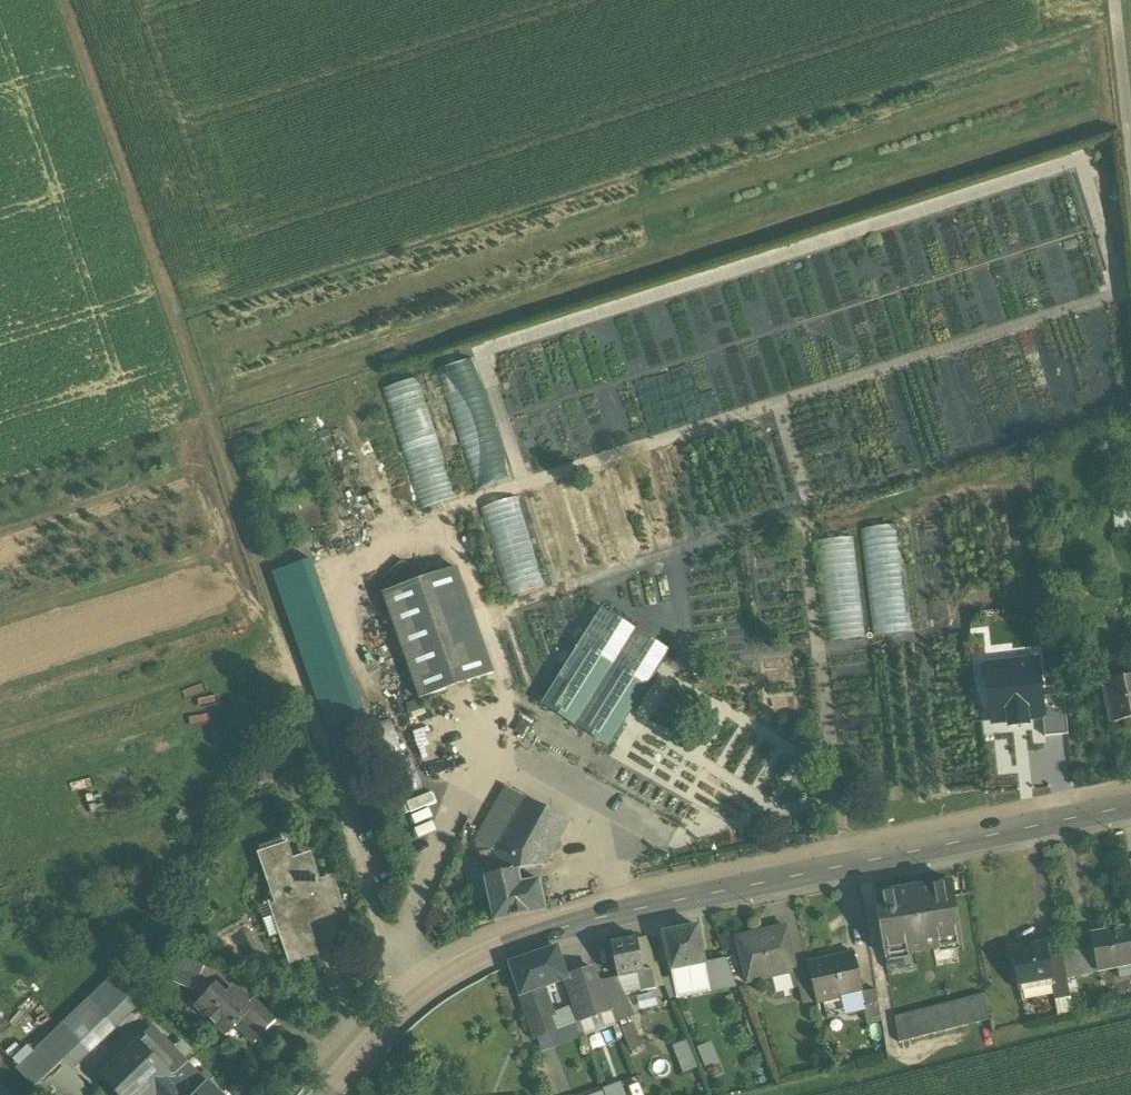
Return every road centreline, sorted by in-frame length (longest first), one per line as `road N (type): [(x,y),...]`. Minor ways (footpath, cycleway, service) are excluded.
road 1 (secondary): [(1130,806),(533,938),(427,990),(322,1094)]
road 2 (track): [(66,0),(288,658)]
road 3 (track): [(1130,1007),(774,1094)]
road 4 (track): [(427,990),(385,935),(288,658)]
road 5 (track): [(1116,0),(1130,136)]

